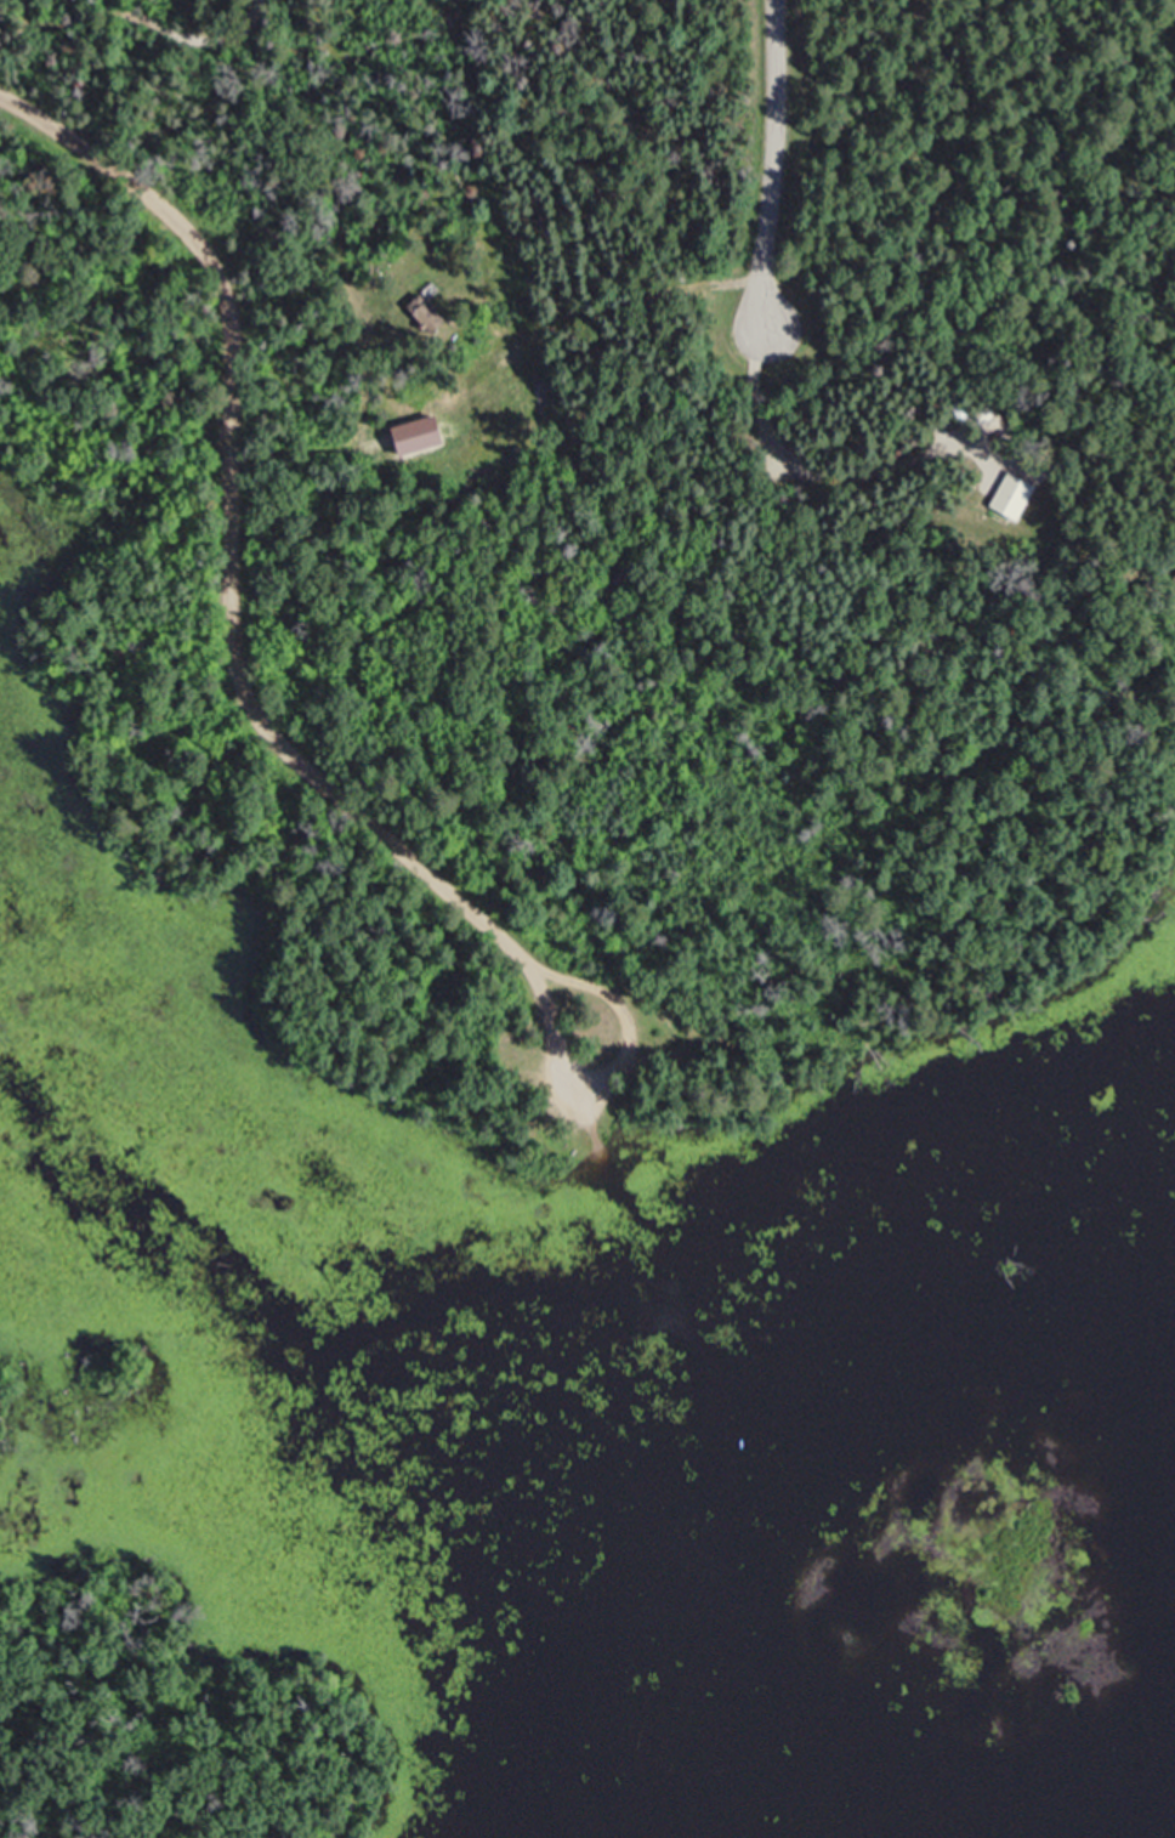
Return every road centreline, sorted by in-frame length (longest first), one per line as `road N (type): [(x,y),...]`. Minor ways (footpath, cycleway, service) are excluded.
road 1 (residential): [(774,0),(777,109),(759,268),(762,323)]

